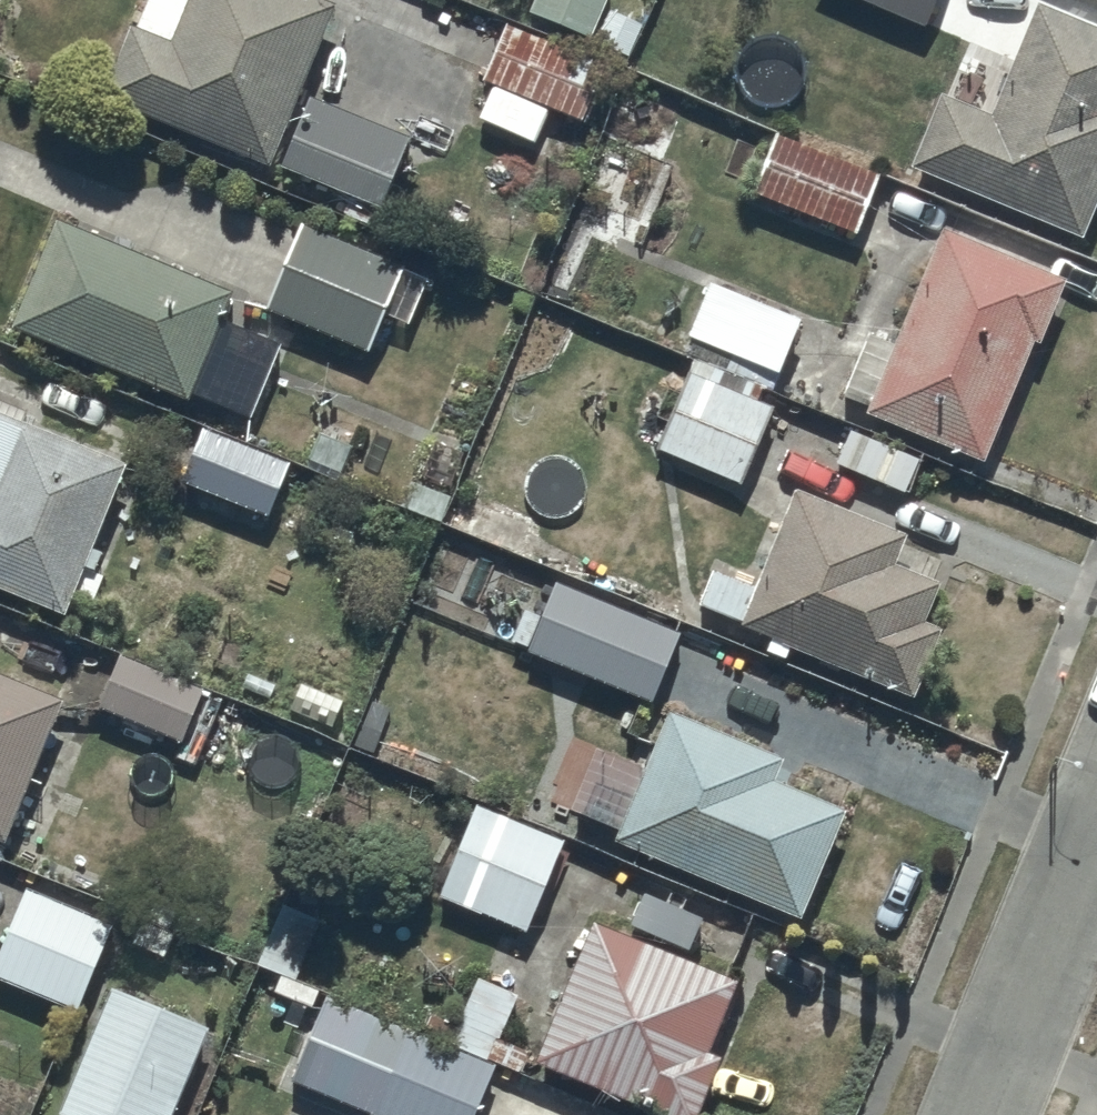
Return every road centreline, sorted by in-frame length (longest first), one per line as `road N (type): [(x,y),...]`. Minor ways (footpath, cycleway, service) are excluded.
road 1 (residential): [(982,1114),(1096,835)]

